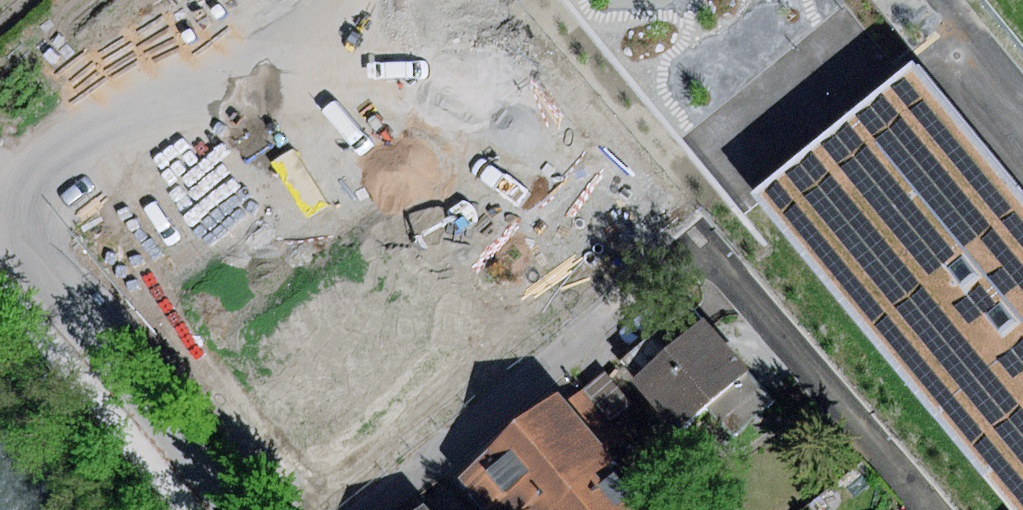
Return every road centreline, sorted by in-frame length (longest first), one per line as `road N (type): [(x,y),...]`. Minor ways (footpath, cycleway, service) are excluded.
road 1 (residential): [(937,509),(699,237),(377,509)]
road 2 (residential): [(0,261),(214,509)]

